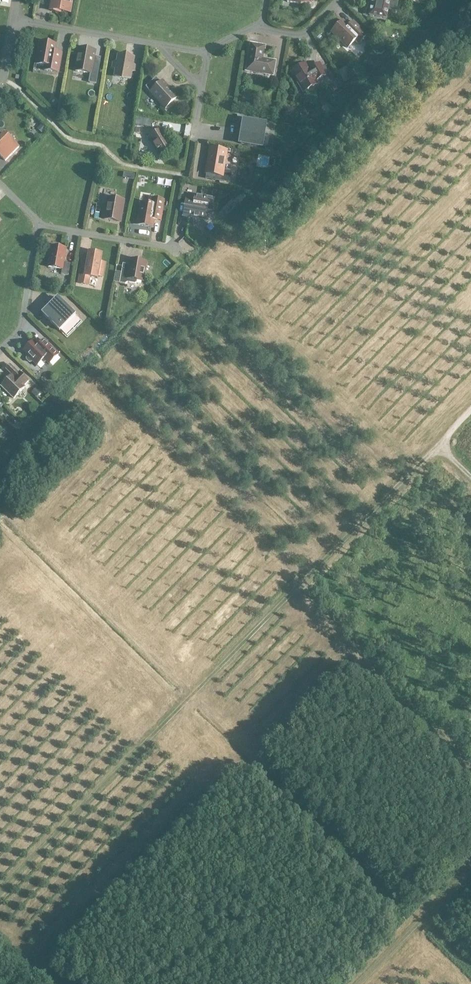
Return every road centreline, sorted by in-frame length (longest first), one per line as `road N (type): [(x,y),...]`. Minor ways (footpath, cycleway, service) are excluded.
road 1 (track): [(470,412),(0,896)]

